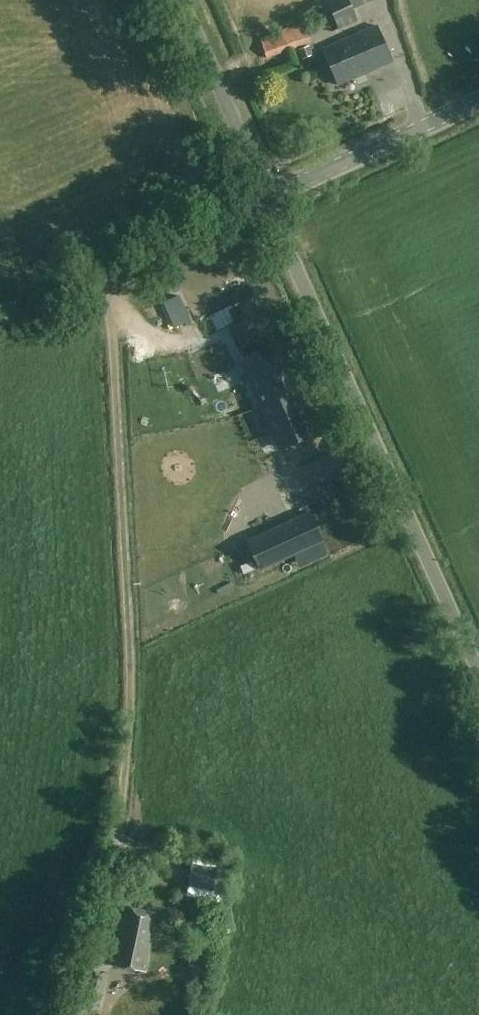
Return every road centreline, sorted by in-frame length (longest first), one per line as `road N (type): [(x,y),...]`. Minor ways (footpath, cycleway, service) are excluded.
road 1 (track): [(103,273),(114,335),(130,701),(111,880)]
road 2 (unclassified): [(478,672),(266,198)]
road 3 (tertiary): [(266,198),(0,319)]
road 4 (tertiary): [(266,198),(478,101)]
road 5 (unclassified): [(266,198),(178,0)]

